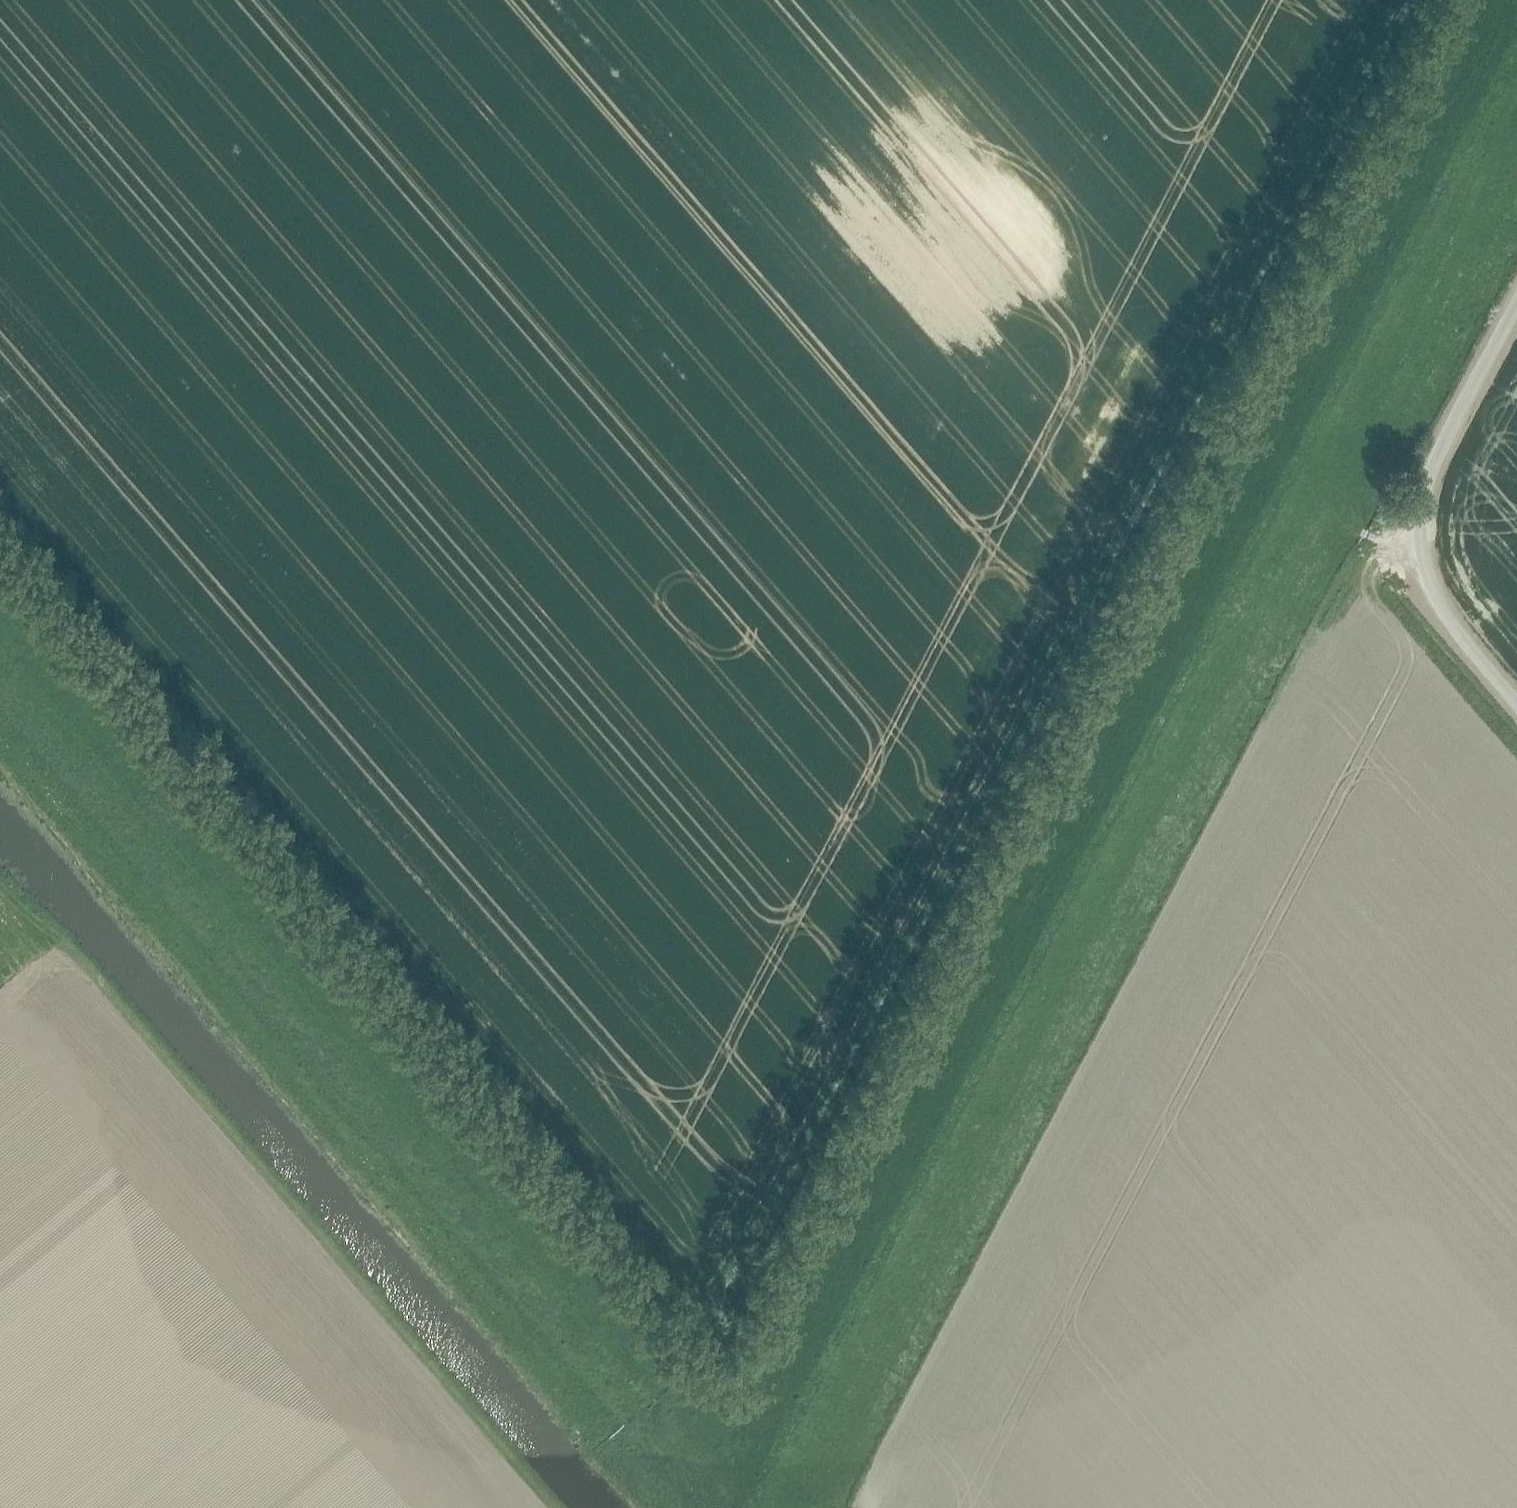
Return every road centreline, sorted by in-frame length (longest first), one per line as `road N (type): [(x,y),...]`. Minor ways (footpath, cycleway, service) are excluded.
road 1 (unclassified): [(1516,688),(1429,586),(1414,506),(1516,300)]

